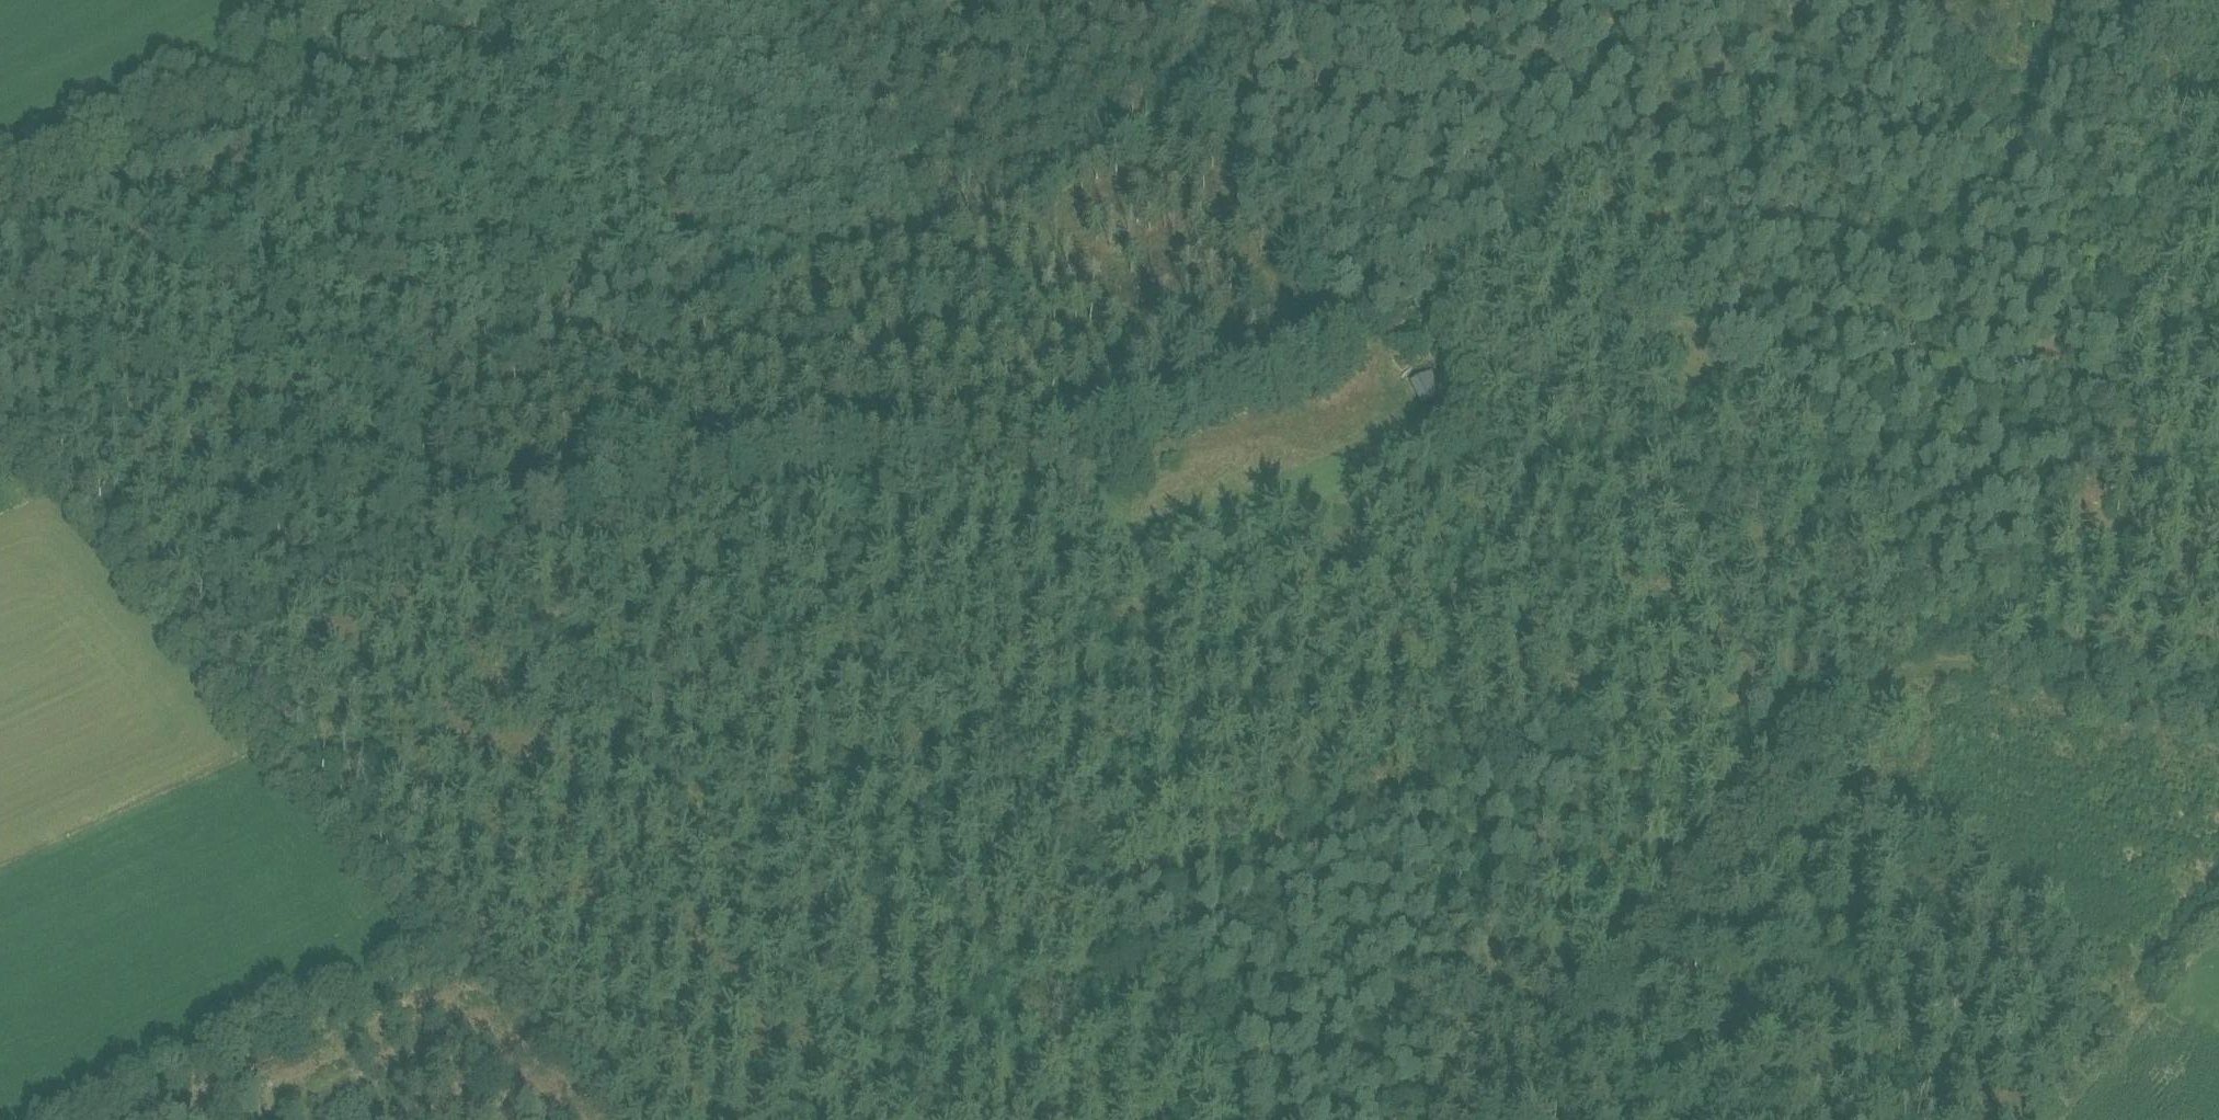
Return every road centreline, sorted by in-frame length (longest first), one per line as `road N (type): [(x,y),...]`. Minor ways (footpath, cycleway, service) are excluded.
road 1 (track): [(1521,764),(1590,735),(1955,665),(2218,727)]

